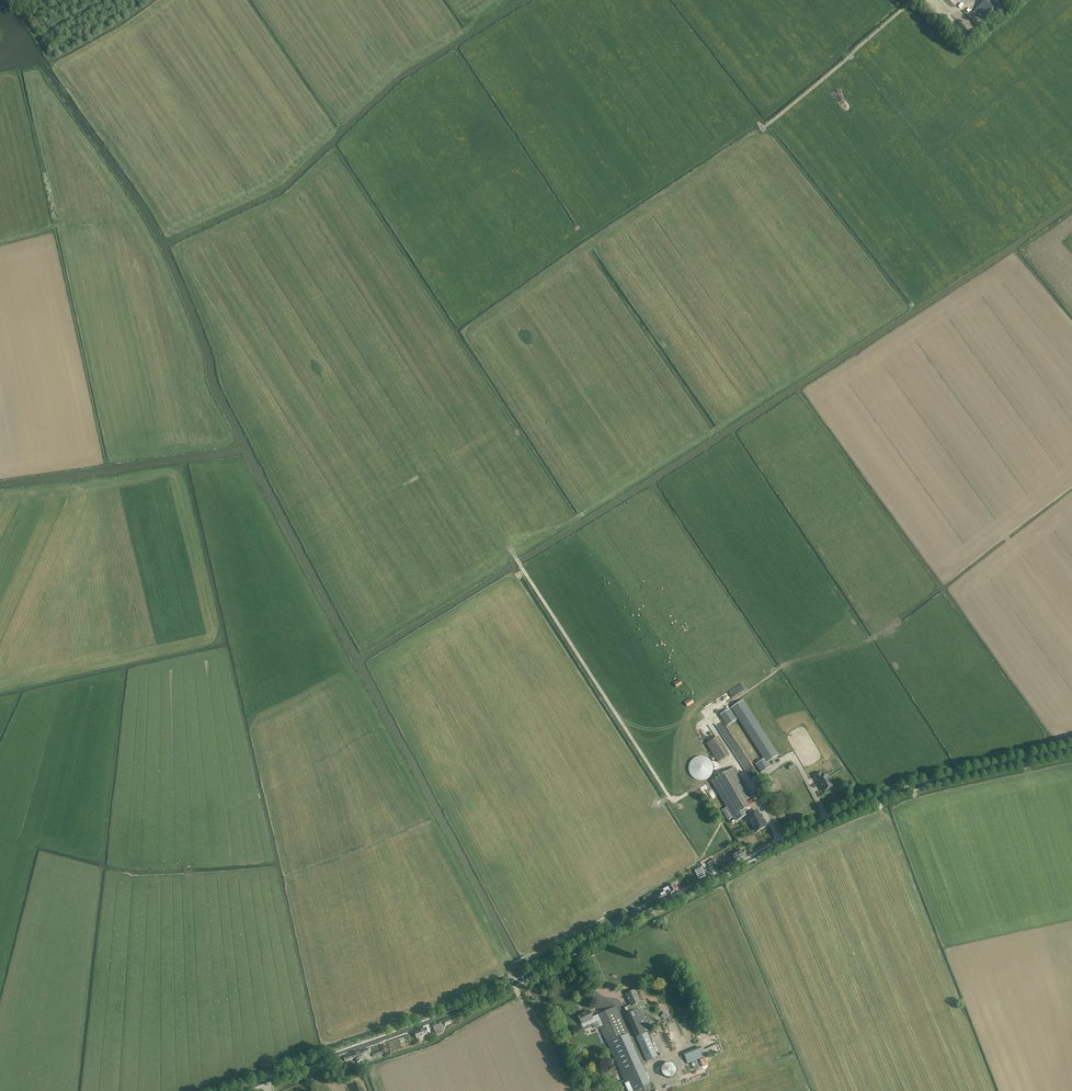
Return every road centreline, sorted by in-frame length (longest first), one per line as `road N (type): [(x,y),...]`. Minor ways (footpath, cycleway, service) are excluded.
road 1 (tertiary): [(239,1090),(476,1002),(820,822),(907,791),(1071,750)]

